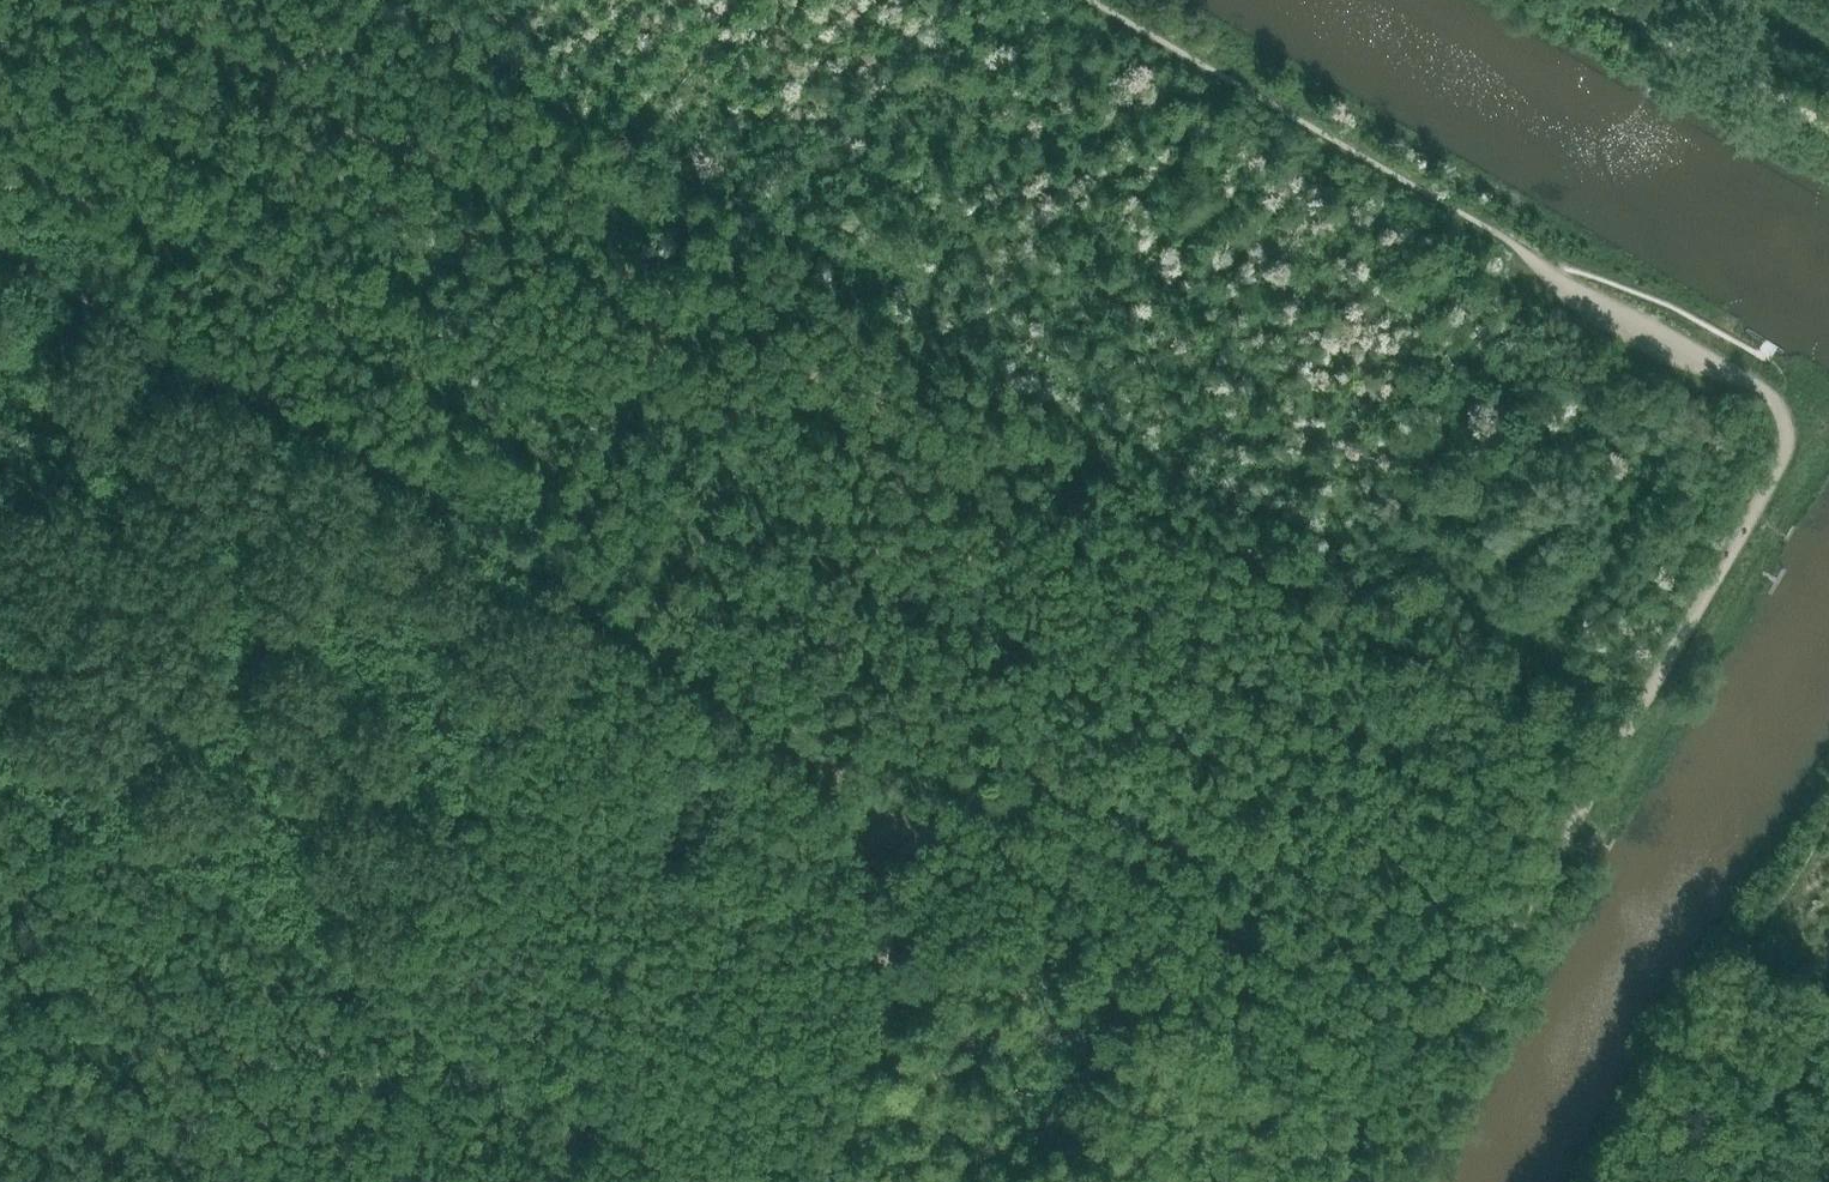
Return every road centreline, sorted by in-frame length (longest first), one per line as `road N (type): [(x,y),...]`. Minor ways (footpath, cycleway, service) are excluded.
road 1 (track): [(0,252),(504,539),(770,728),(811,758),(831,787),(884,902)]
road 2 (track): [(1601,0),(1828,125)]

